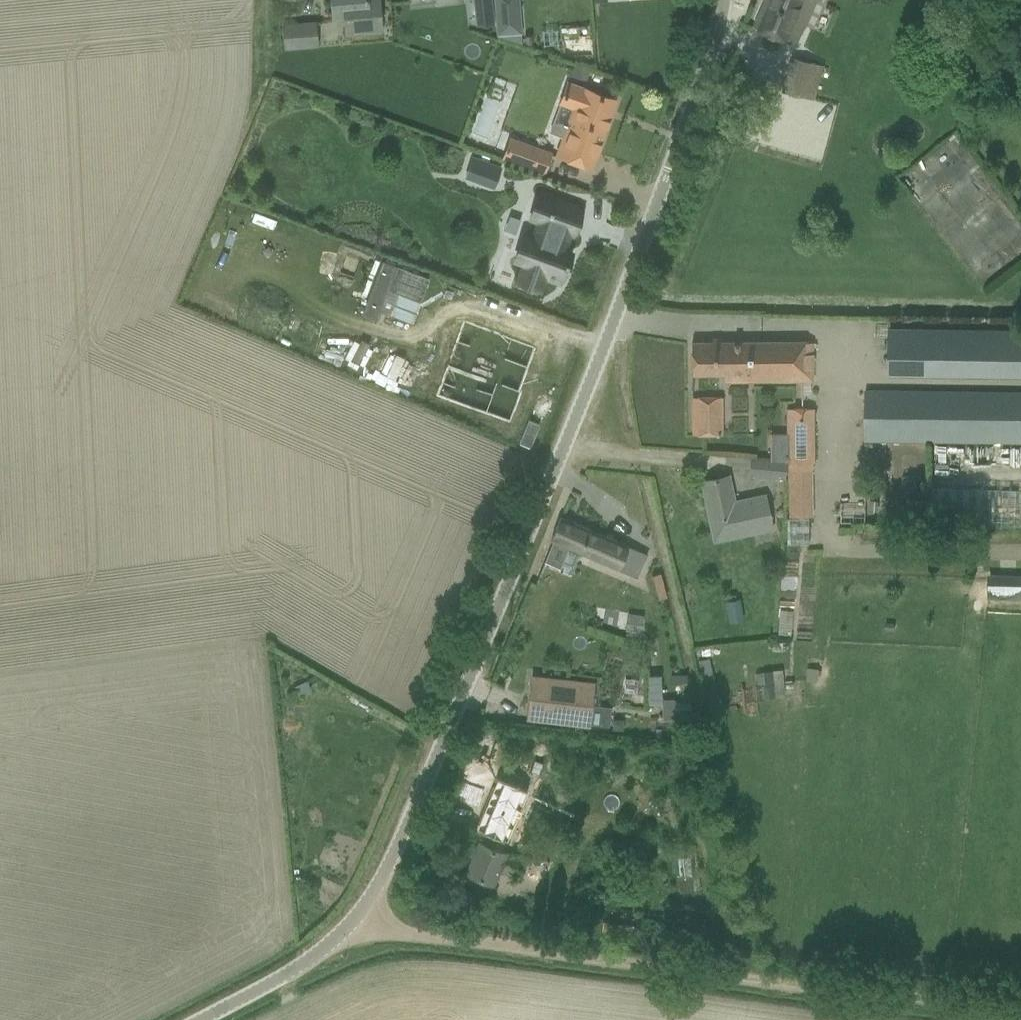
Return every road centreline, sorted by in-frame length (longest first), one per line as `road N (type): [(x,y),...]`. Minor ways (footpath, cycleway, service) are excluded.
road 1 (unclassified): [(201,1019),(327,949),(366,915),(662,205),(722,0)]
road 2 (track): [(1020,1014),(396,931),(366,915)]

